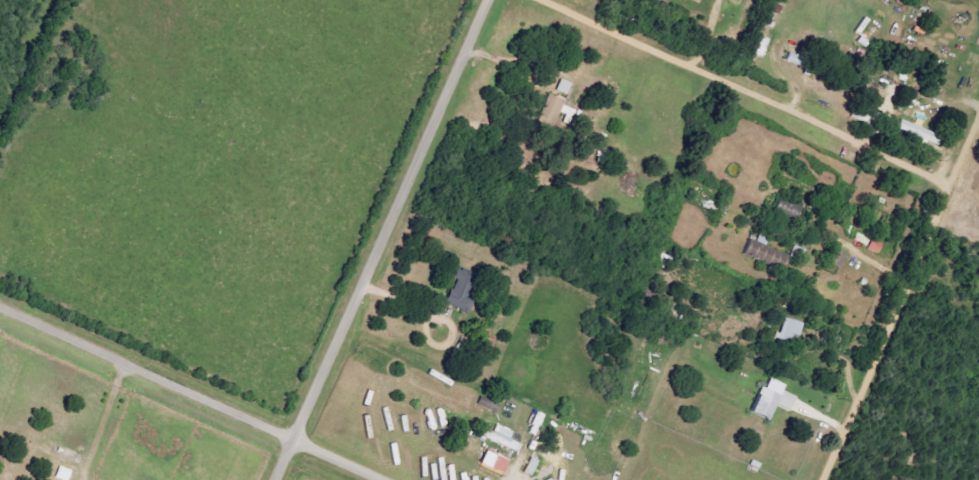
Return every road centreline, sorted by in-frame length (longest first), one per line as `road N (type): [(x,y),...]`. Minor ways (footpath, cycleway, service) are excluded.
road 1 (residential): [(292,434),(479,0)]
road 2 (residential): [(376,479),(292,434),(0,306)]
road 3 (residential): [(822,479),(978,117)]

